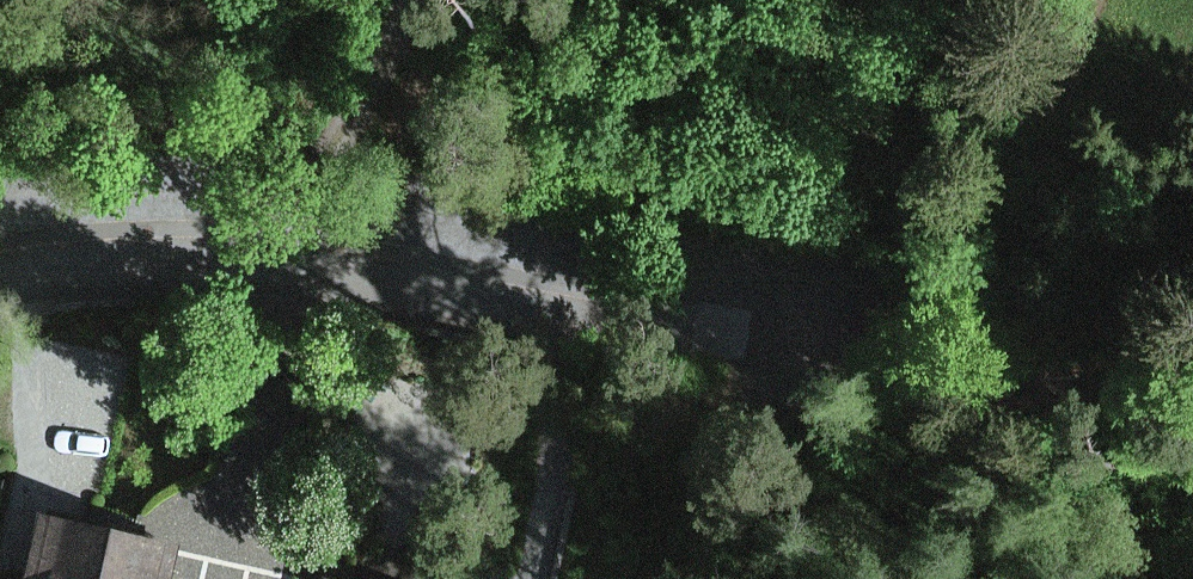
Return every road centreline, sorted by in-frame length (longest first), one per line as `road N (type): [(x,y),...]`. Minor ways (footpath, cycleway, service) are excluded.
road 1 (residential): [(0,276),(109,253),(483,274),(967,378)]
road 2 (track): [(322,260),(405,0)]
road 3 (track): [(967,378),(1192,373)]

